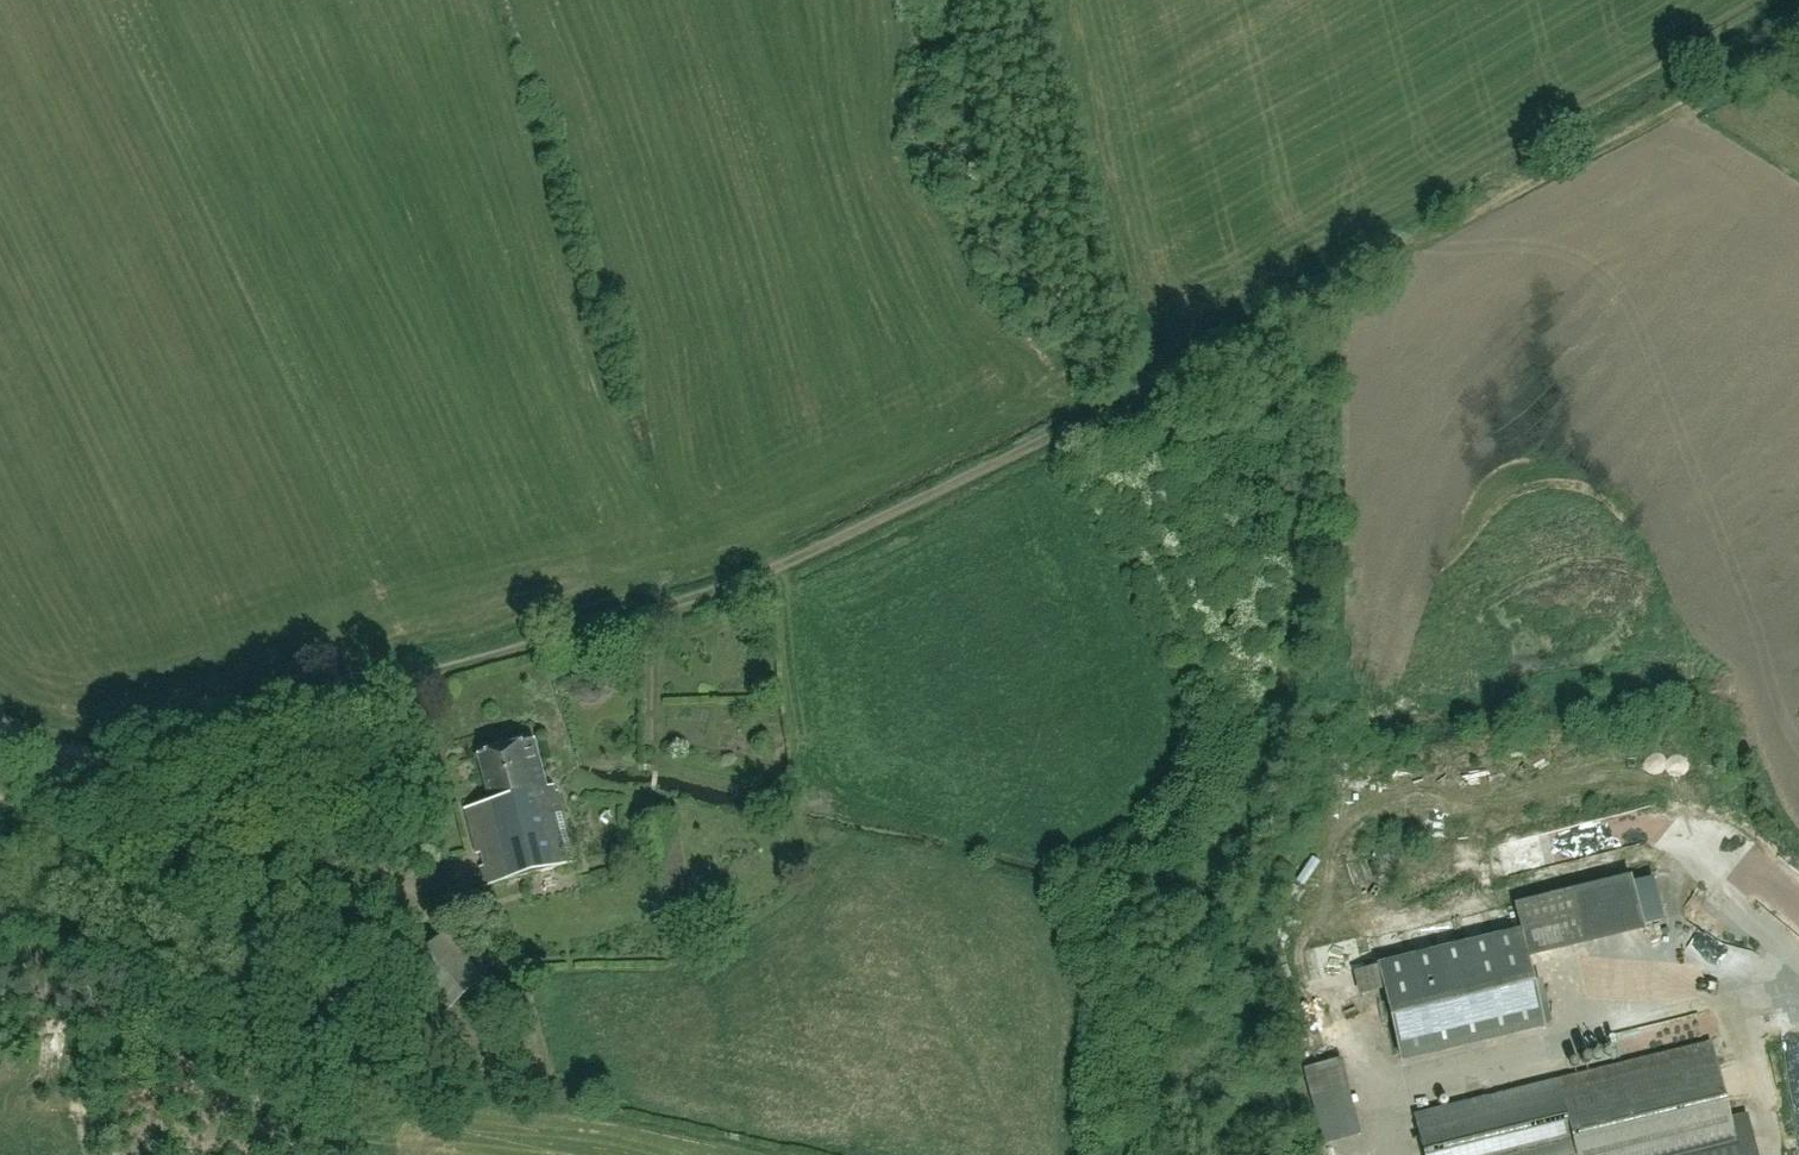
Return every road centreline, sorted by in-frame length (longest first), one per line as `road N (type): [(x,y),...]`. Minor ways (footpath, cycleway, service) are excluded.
road 1 (track): [(1798,43),(1031,454),(784,572),(541,643)]
road 2 (unclassified): [(541,643),(107,758)]

